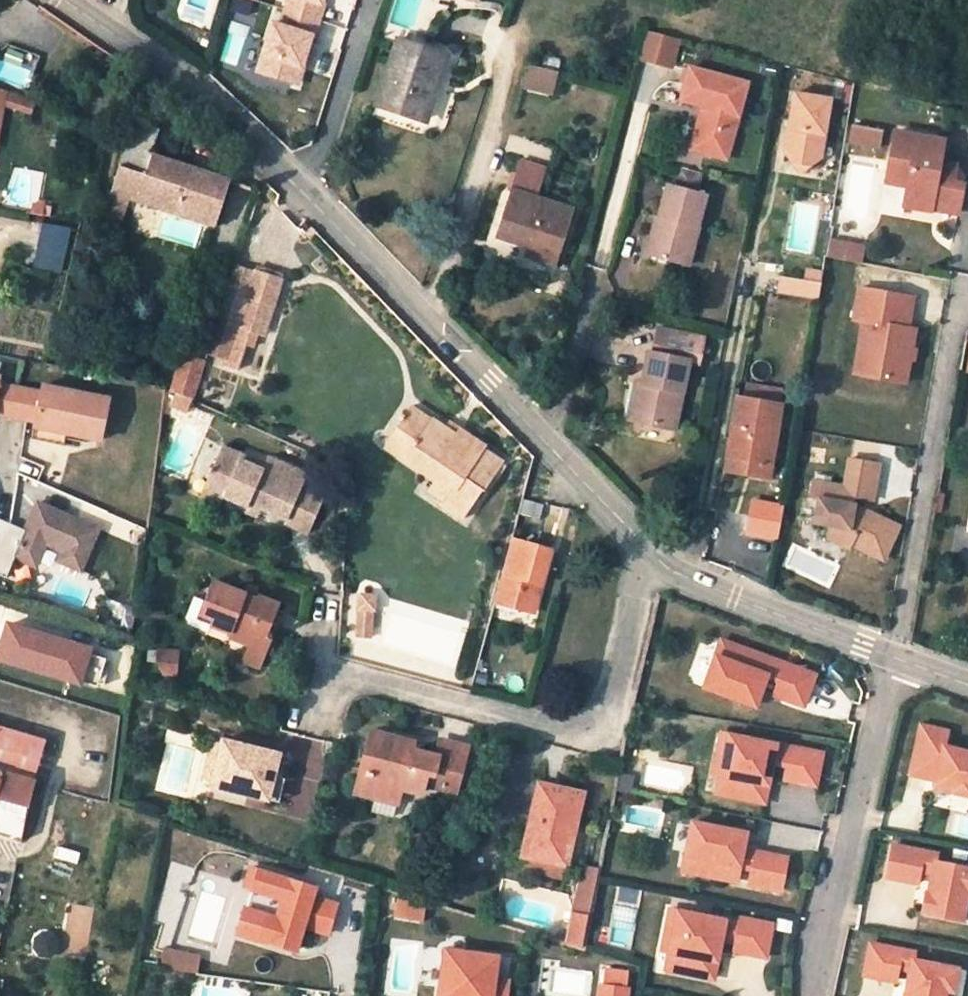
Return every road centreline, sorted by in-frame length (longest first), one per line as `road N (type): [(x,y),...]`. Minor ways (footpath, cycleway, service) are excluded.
road 1 (unclassified): [(289,181),(644,552),(695,584),(896,655)]
road 2 (residential): [(965,297),(896,655)]
road 3 (residential): [(896,655),(815,995)]
road 4 (unclassified): [(69,0),(203,91),(289,181)]
road 5 (residential): [(368,0),(321,157),(289,181)]

